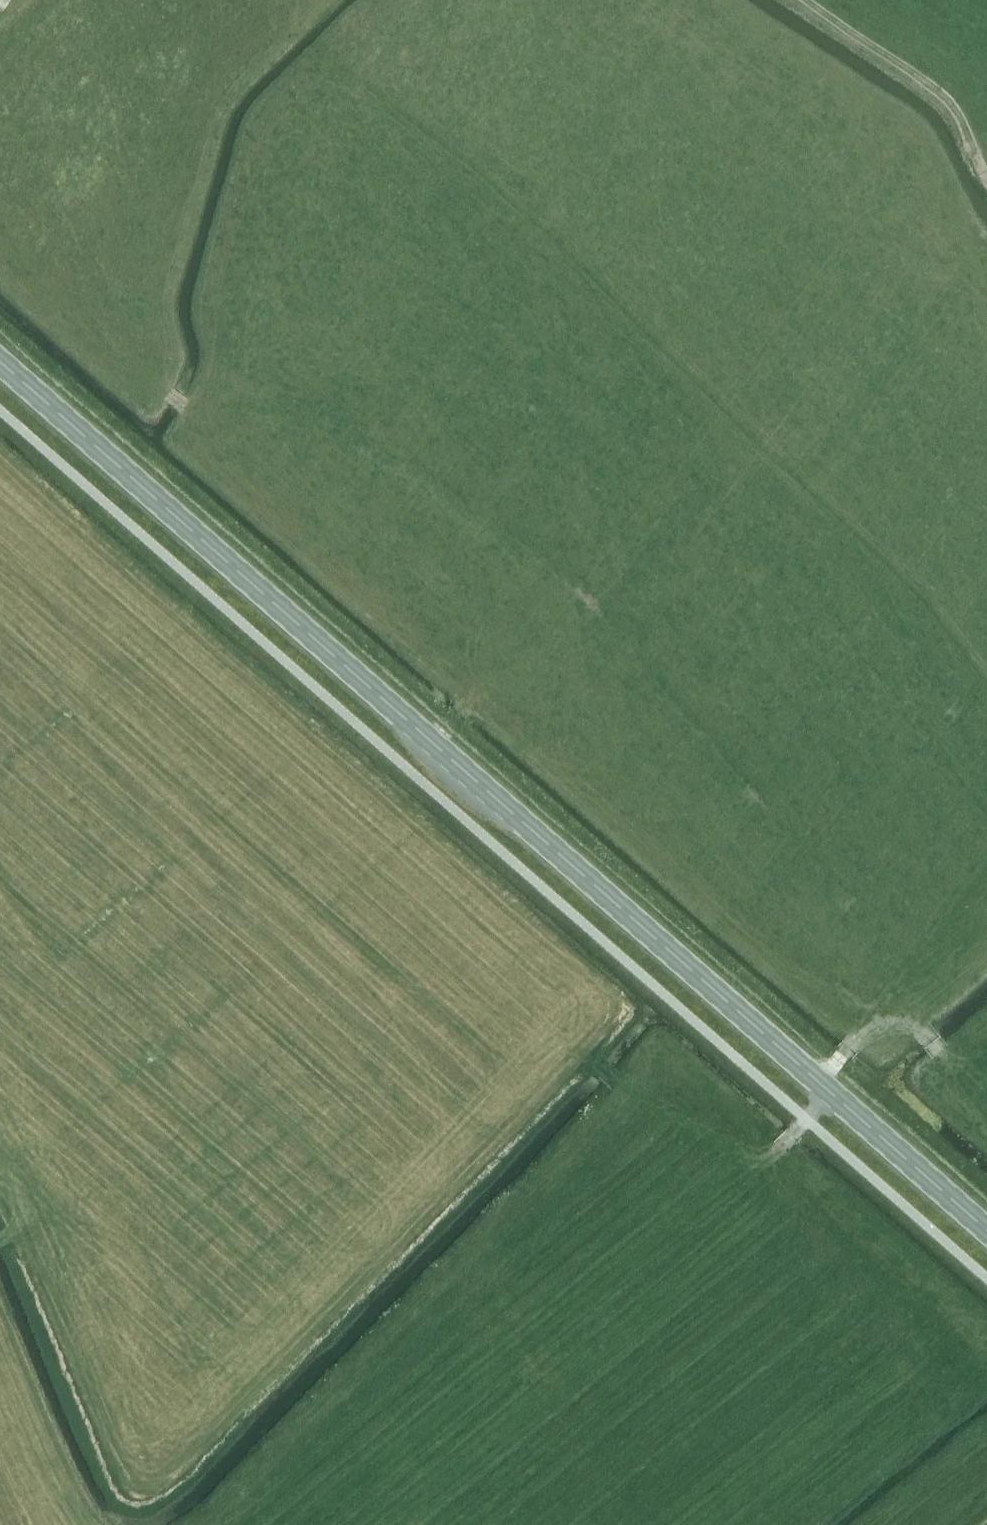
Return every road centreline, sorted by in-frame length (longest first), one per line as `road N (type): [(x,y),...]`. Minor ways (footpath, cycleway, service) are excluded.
road 1 (primary): [(986,1230),(0,360)]
road 2 (track): [(986,179),(958,110),(807,0)]

